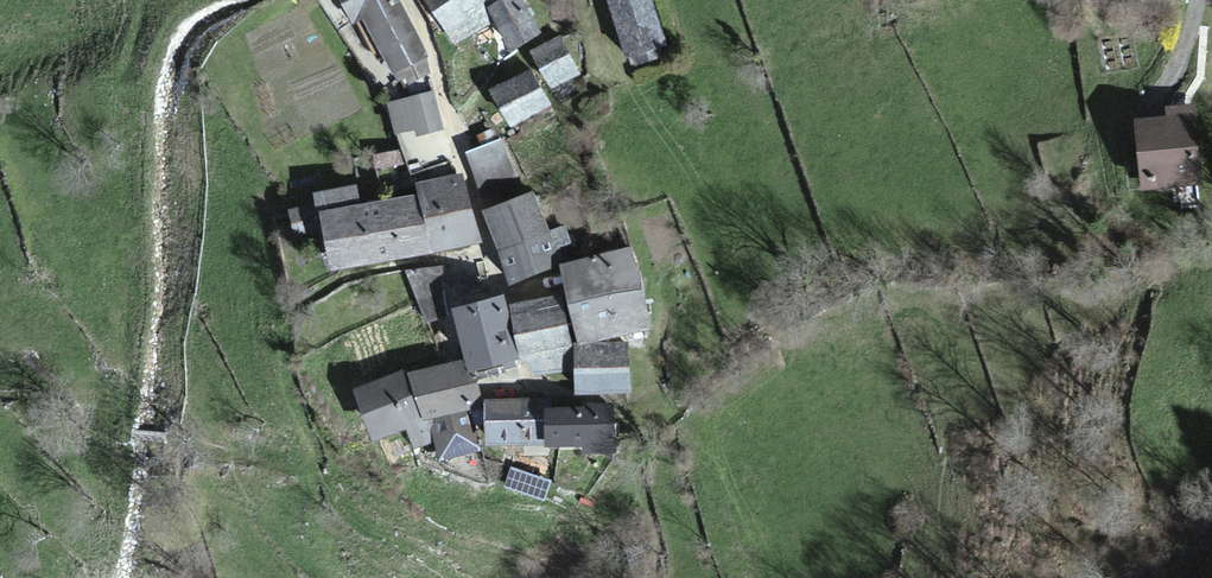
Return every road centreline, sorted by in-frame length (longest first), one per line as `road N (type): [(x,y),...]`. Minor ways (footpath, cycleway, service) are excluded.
road 1 (residential): [(459,143),(404,0)]

